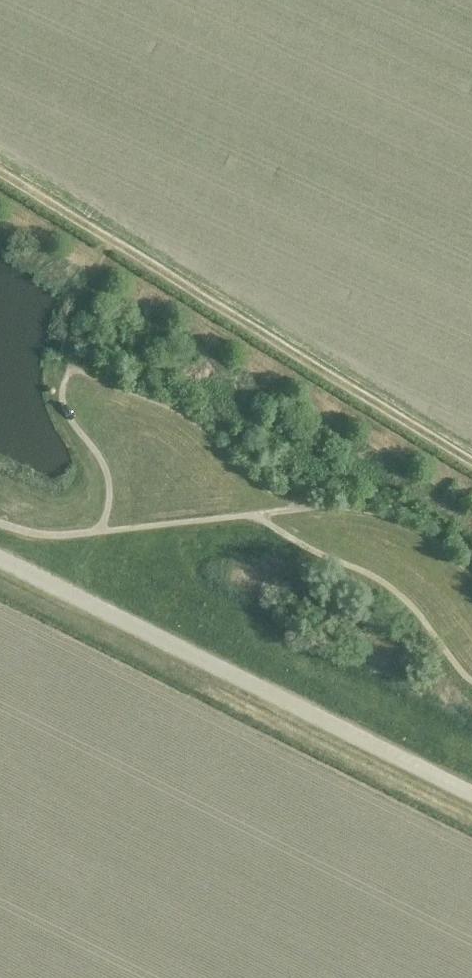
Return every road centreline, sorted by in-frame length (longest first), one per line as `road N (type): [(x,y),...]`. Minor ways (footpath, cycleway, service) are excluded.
road 1 (track): [(0,169),(471,461)]
road 2 (unclassified): [(471,797),(0,566)]

